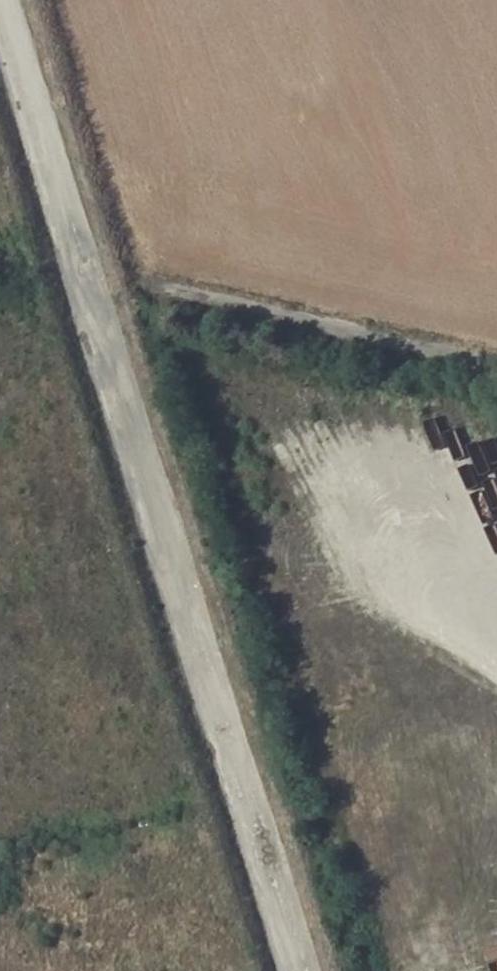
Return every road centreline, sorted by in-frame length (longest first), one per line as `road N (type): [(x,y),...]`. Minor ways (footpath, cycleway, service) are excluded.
road 1 (unclassified): [(496,370),(185,293)]

